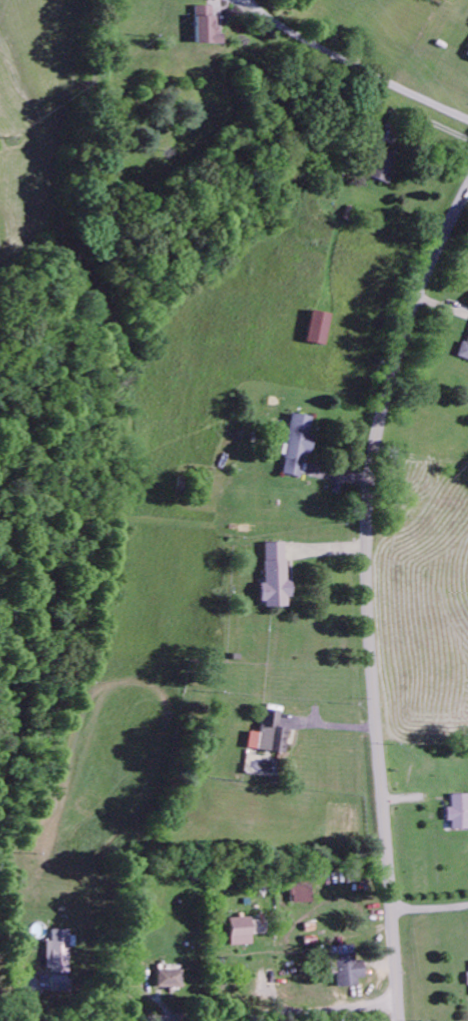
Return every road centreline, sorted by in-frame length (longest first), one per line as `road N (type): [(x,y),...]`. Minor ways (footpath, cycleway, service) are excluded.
road 1 (tertiary): [(400,1020),(368,617),(367,502),(409,309),(467,189)]
road 2 (residential): [(131,1020),(399,1002)]

